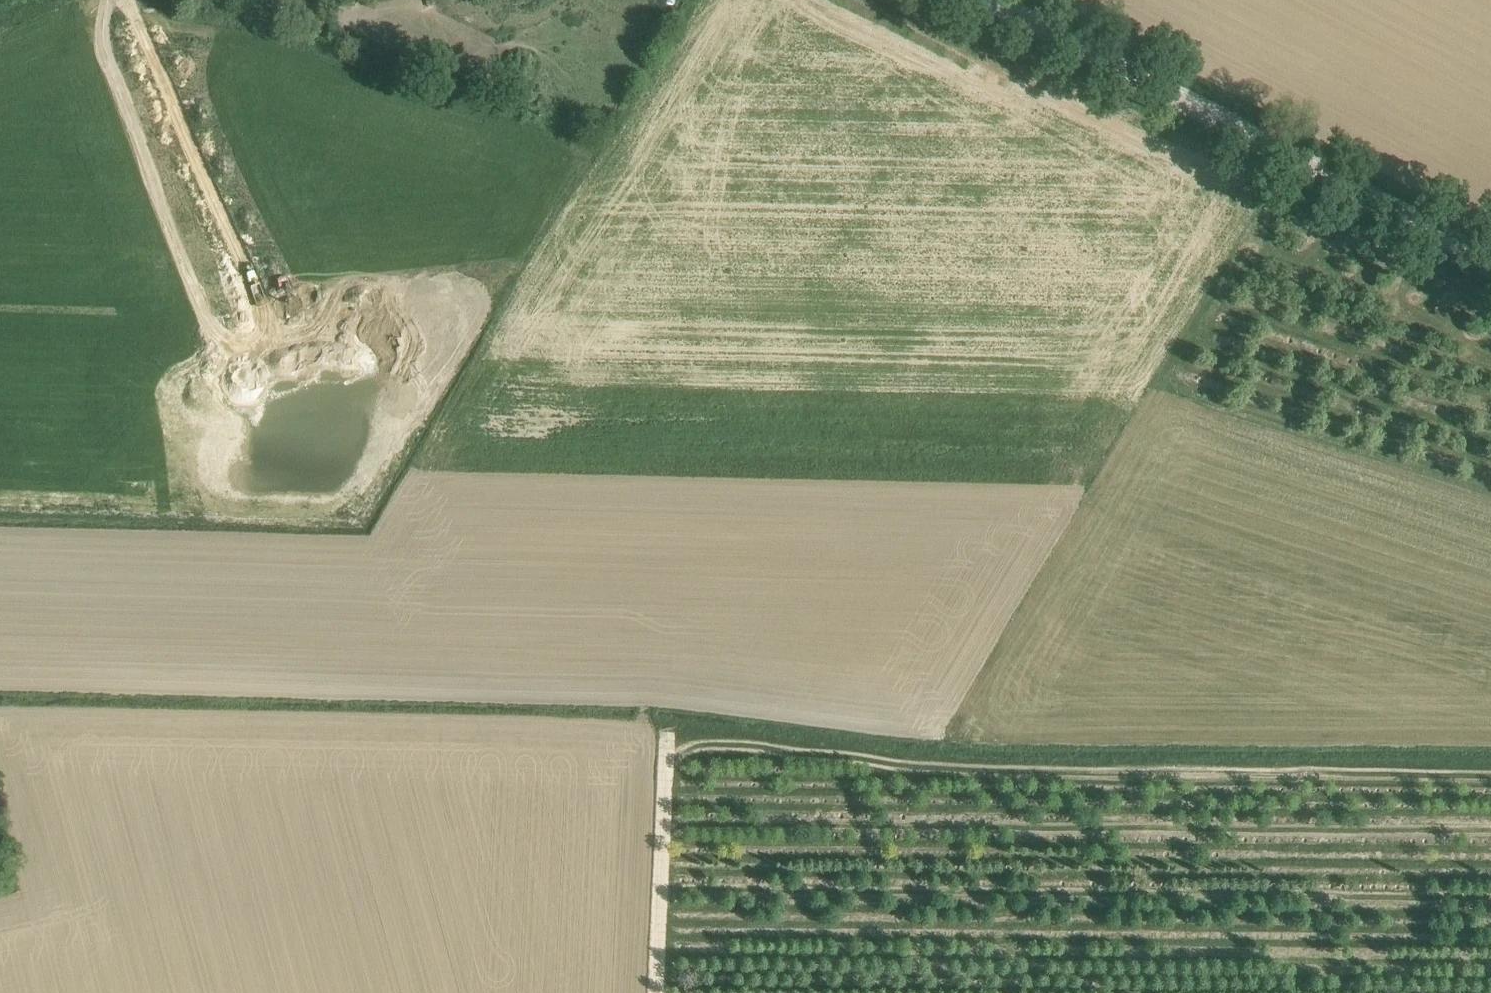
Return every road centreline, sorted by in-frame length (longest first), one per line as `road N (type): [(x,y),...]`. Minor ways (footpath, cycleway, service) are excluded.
road 1 (unclassified): [(1490,253),(1010,0)]

